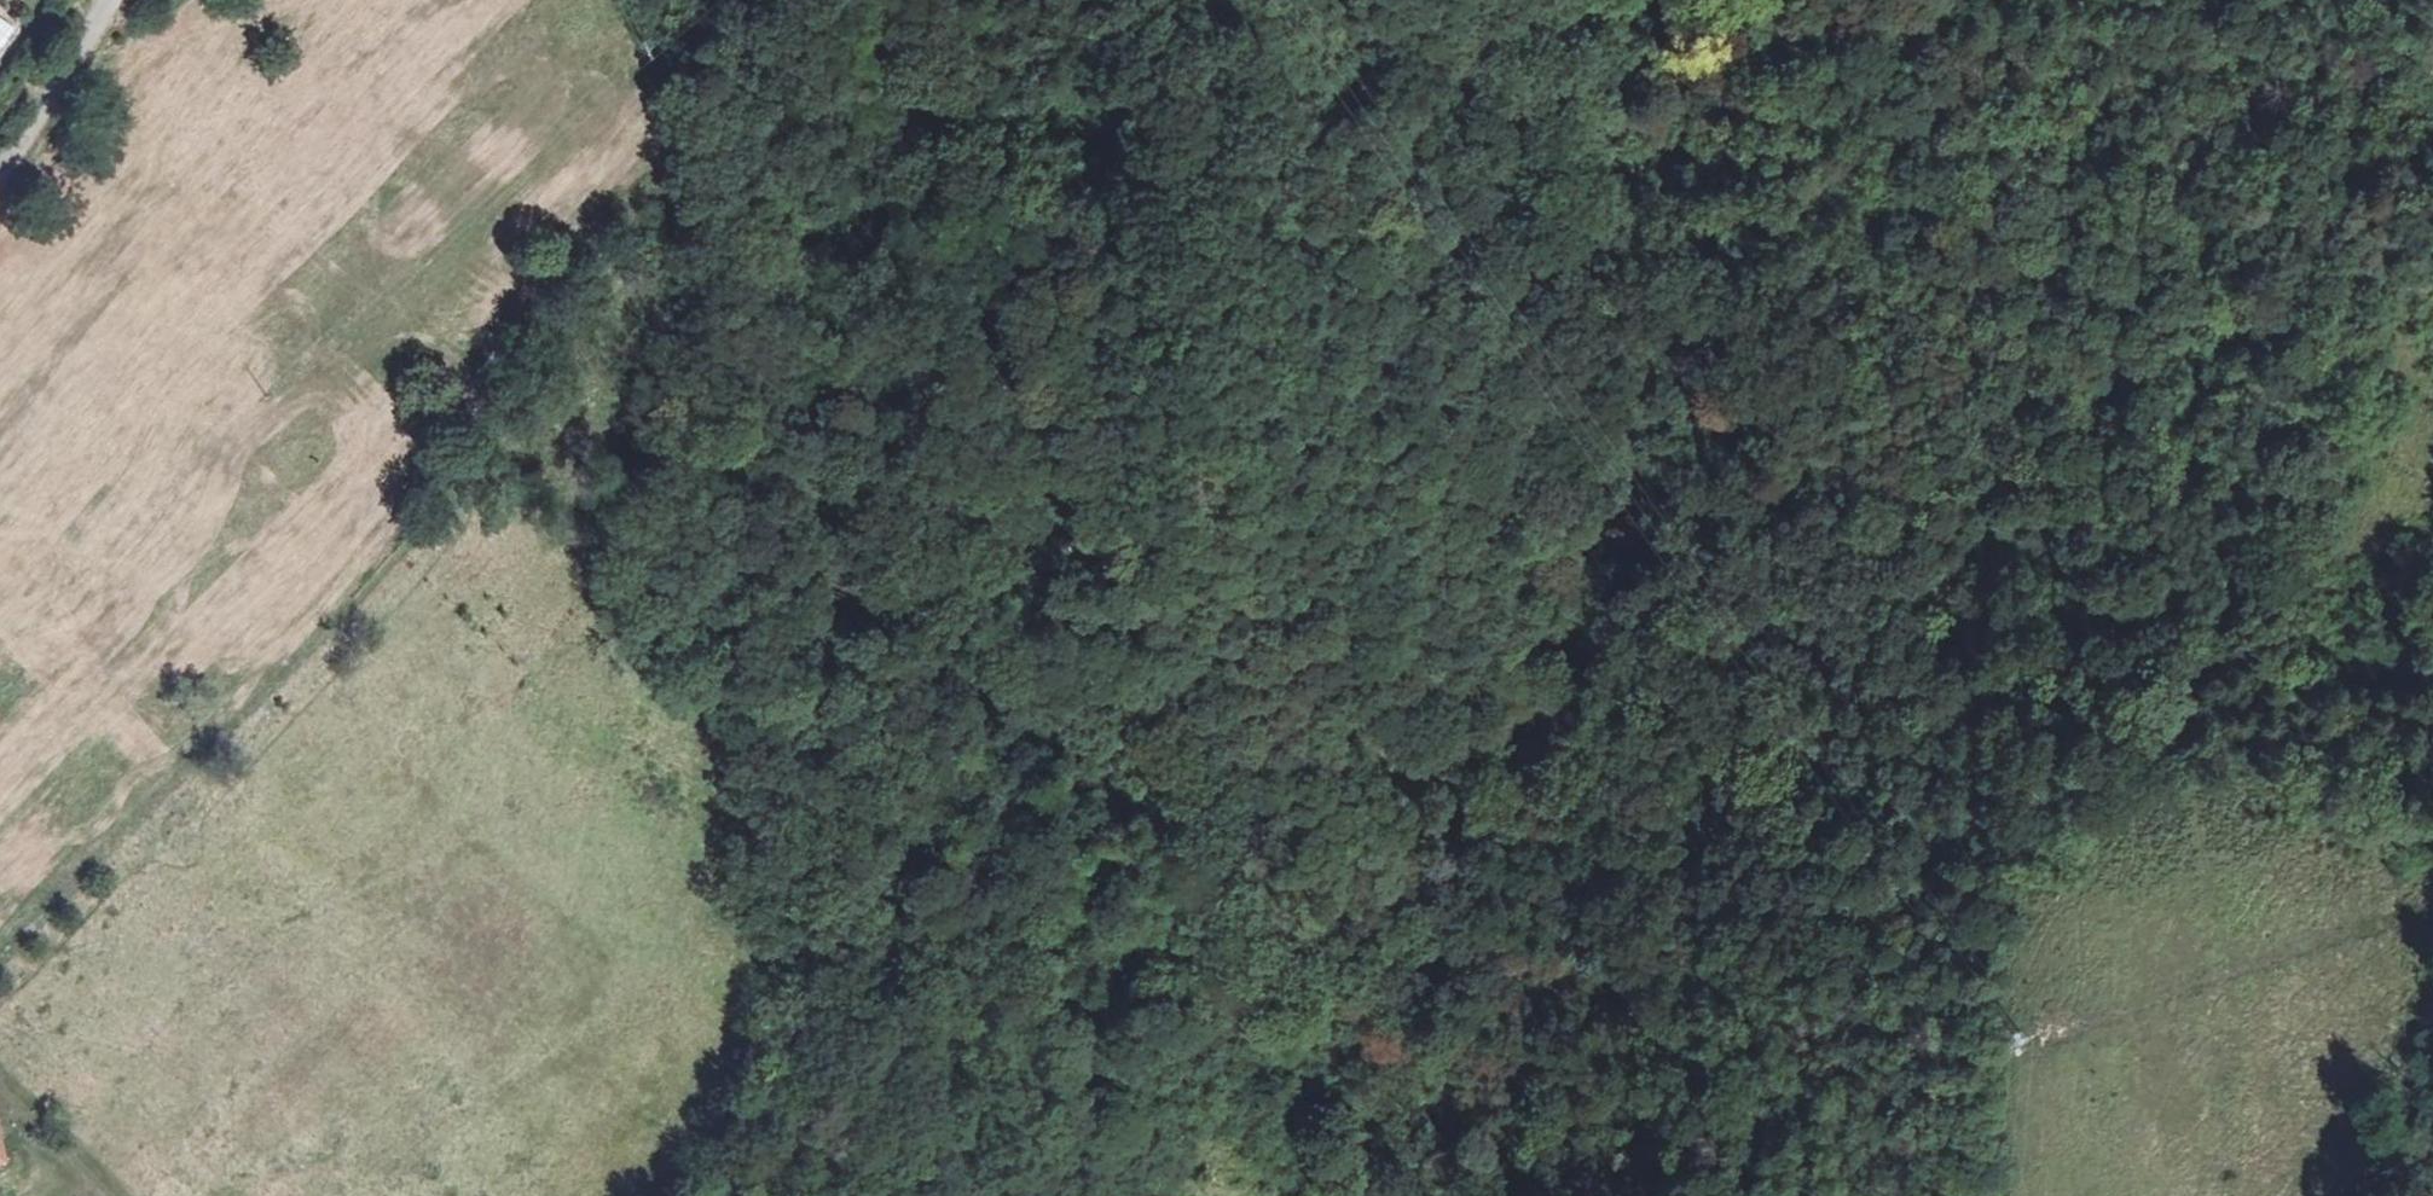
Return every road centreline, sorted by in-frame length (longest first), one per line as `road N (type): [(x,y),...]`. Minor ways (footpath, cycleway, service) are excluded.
road 1 (unclassified): [(109,0),(0,171)]

